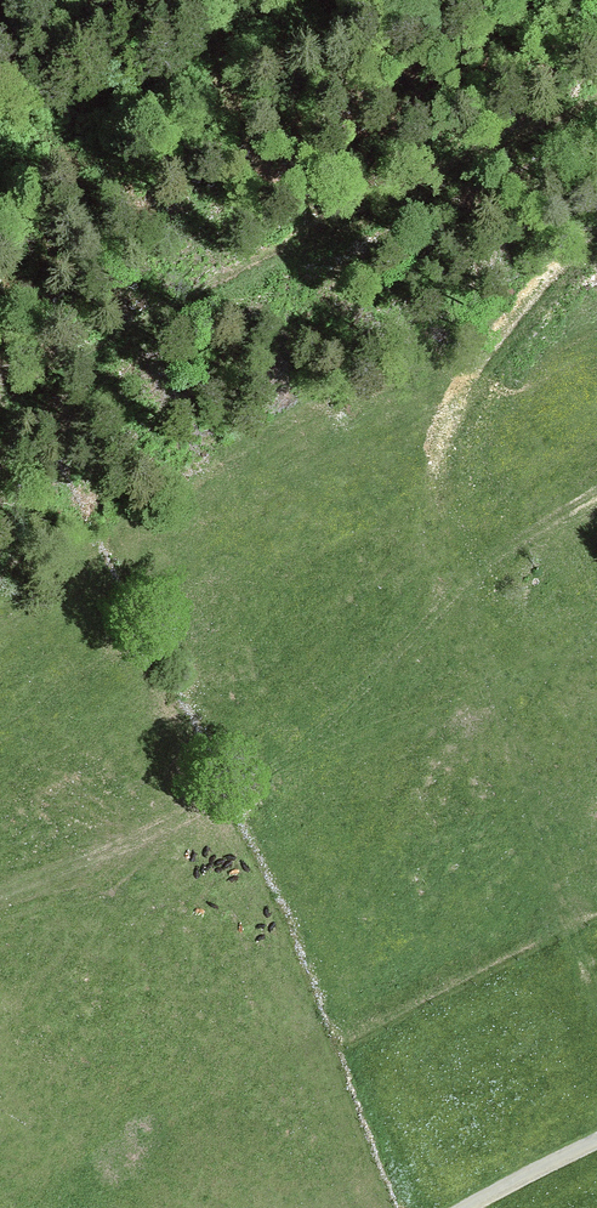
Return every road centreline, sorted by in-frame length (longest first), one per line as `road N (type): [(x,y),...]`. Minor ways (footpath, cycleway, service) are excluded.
road 1 (track): [(525,1181),(564,1061),(578,979),(555,863),(462,588),(442,490),(449,445),(466,413),(596,244)]
road 2 (track): [(0,411),(462,172),(596,118)]
road 3 (track): [(0,895),(461,702),(596,632)]
road 4 (track): [(235,792),(291,757),(475,575),(596,495)]
road 5 (unclassified): [(596,1146),(475,1207)]

